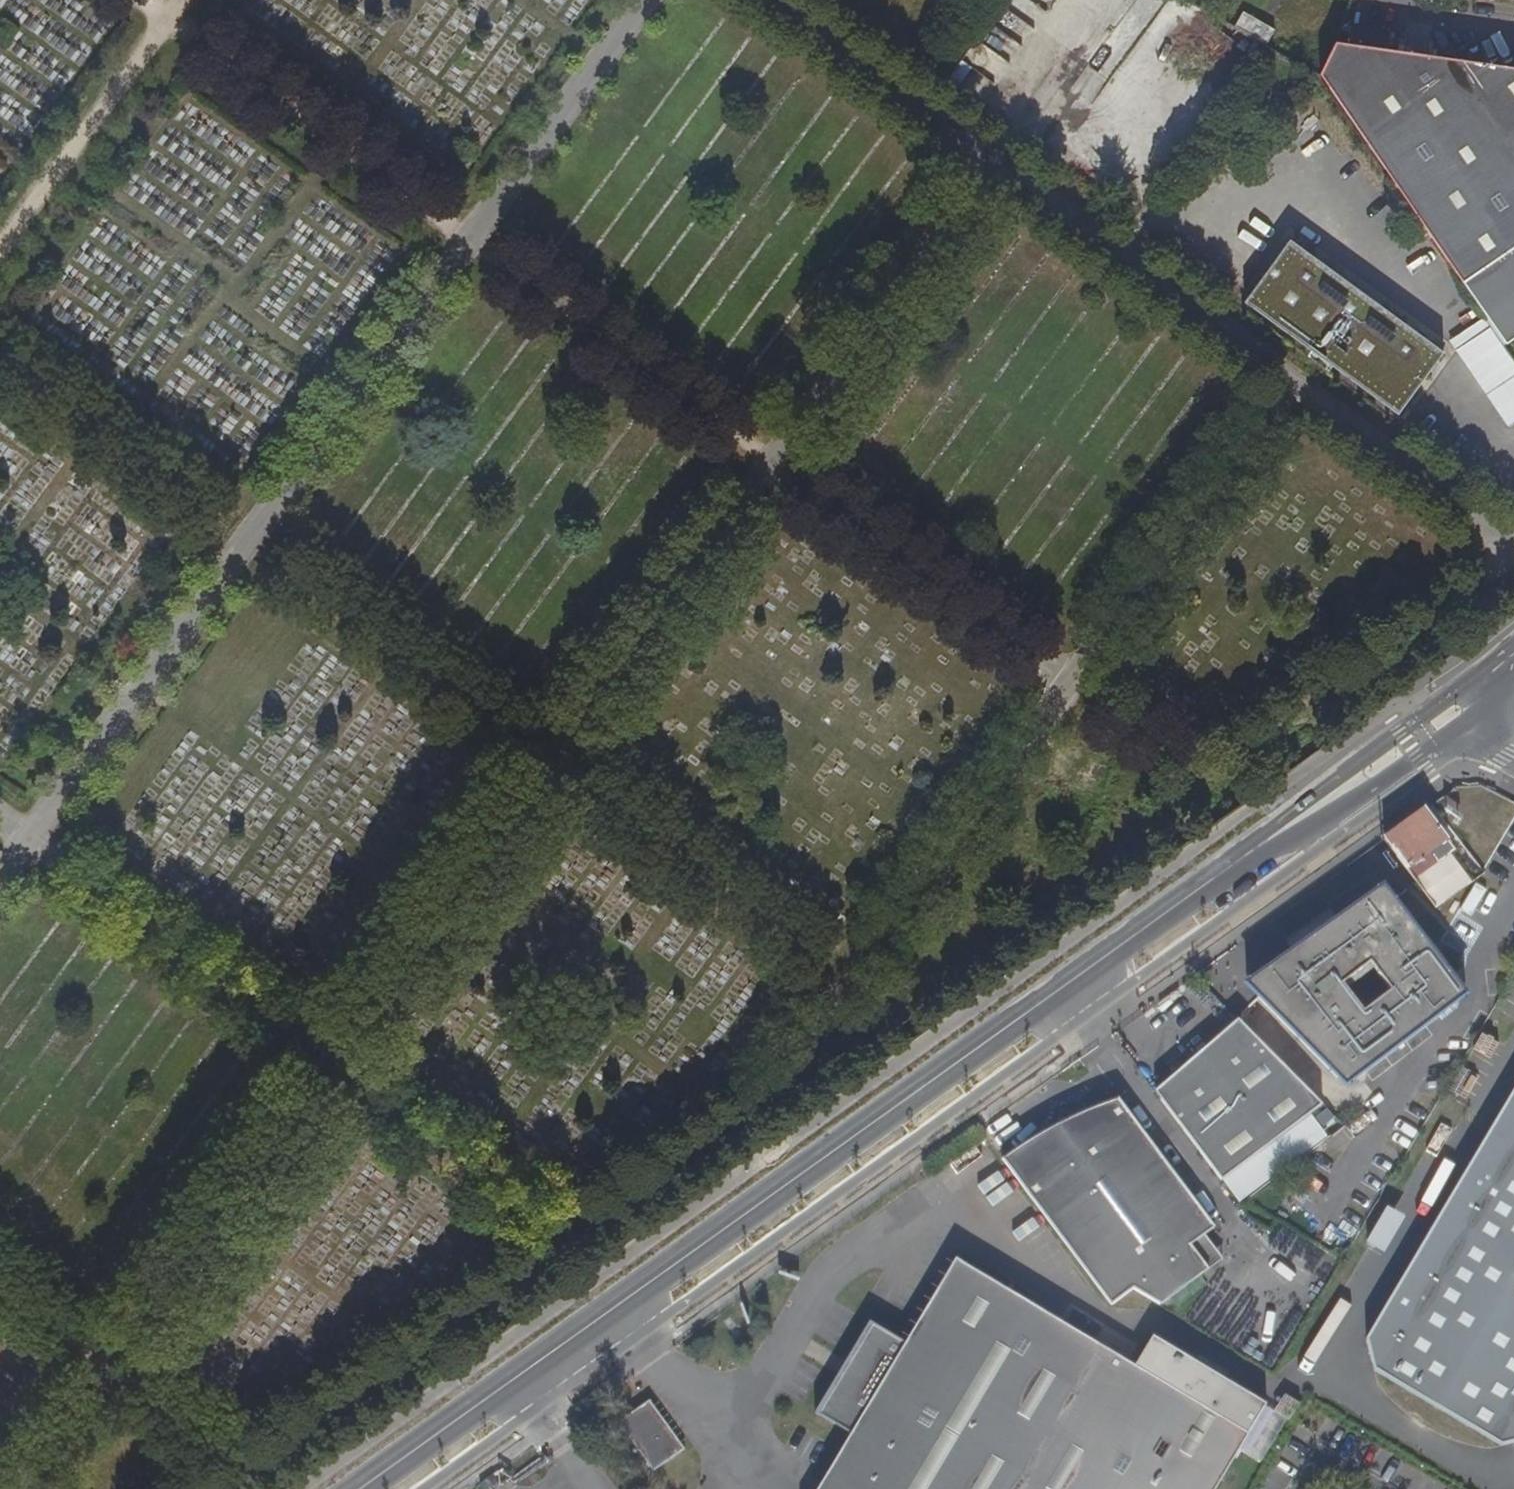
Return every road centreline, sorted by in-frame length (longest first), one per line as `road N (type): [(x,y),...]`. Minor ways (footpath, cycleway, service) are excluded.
road 1 (primary): [(361,1488),(1471,699)]

